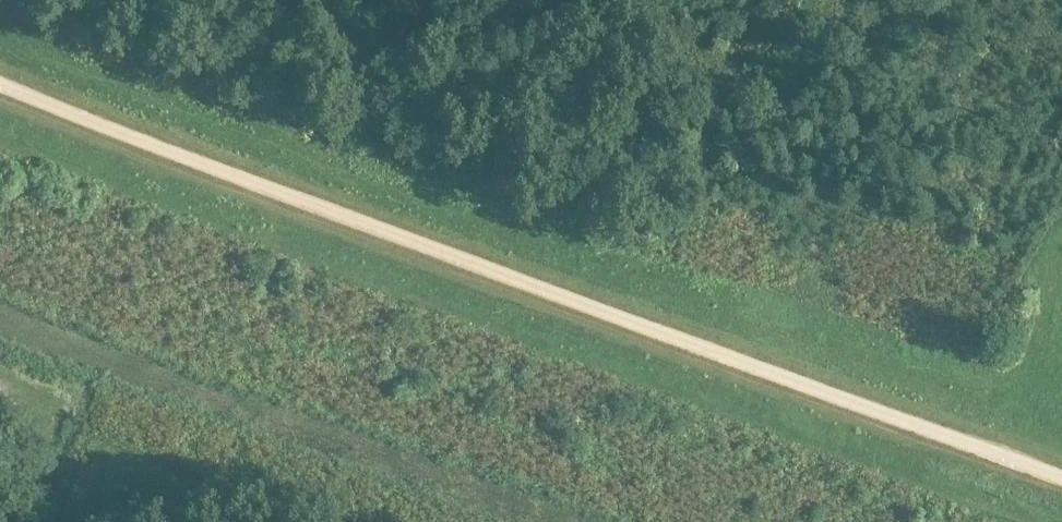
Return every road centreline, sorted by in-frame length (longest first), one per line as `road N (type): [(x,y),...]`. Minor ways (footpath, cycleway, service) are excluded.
road 1 (track): [(1061,482),(0,90)]

